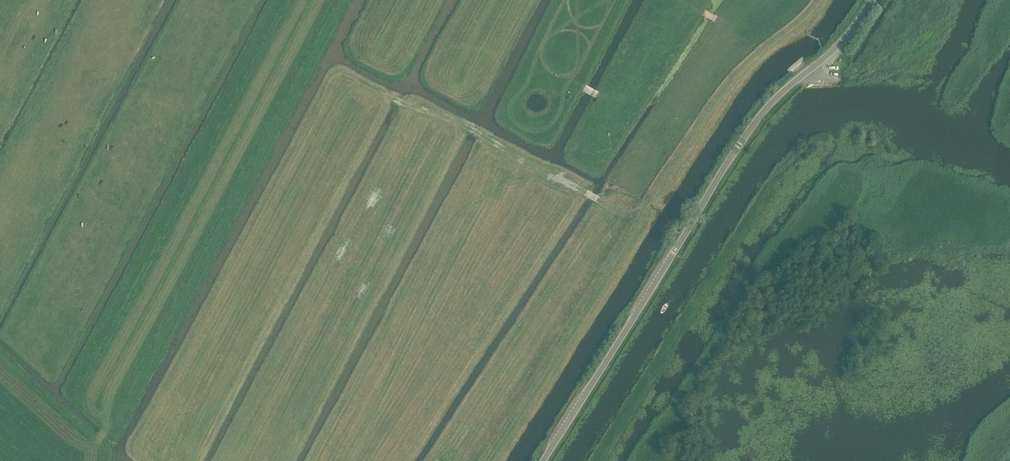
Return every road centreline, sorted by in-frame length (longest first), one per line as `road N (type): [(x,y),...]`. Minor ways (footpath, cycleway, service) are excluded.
road 1 (unclassified): [(543,460),(757,120),(839,46),(873,0)]
road 2 (track): [(821,0),(751,54),(642,212),(624,214),(469,130),(386,98)]

